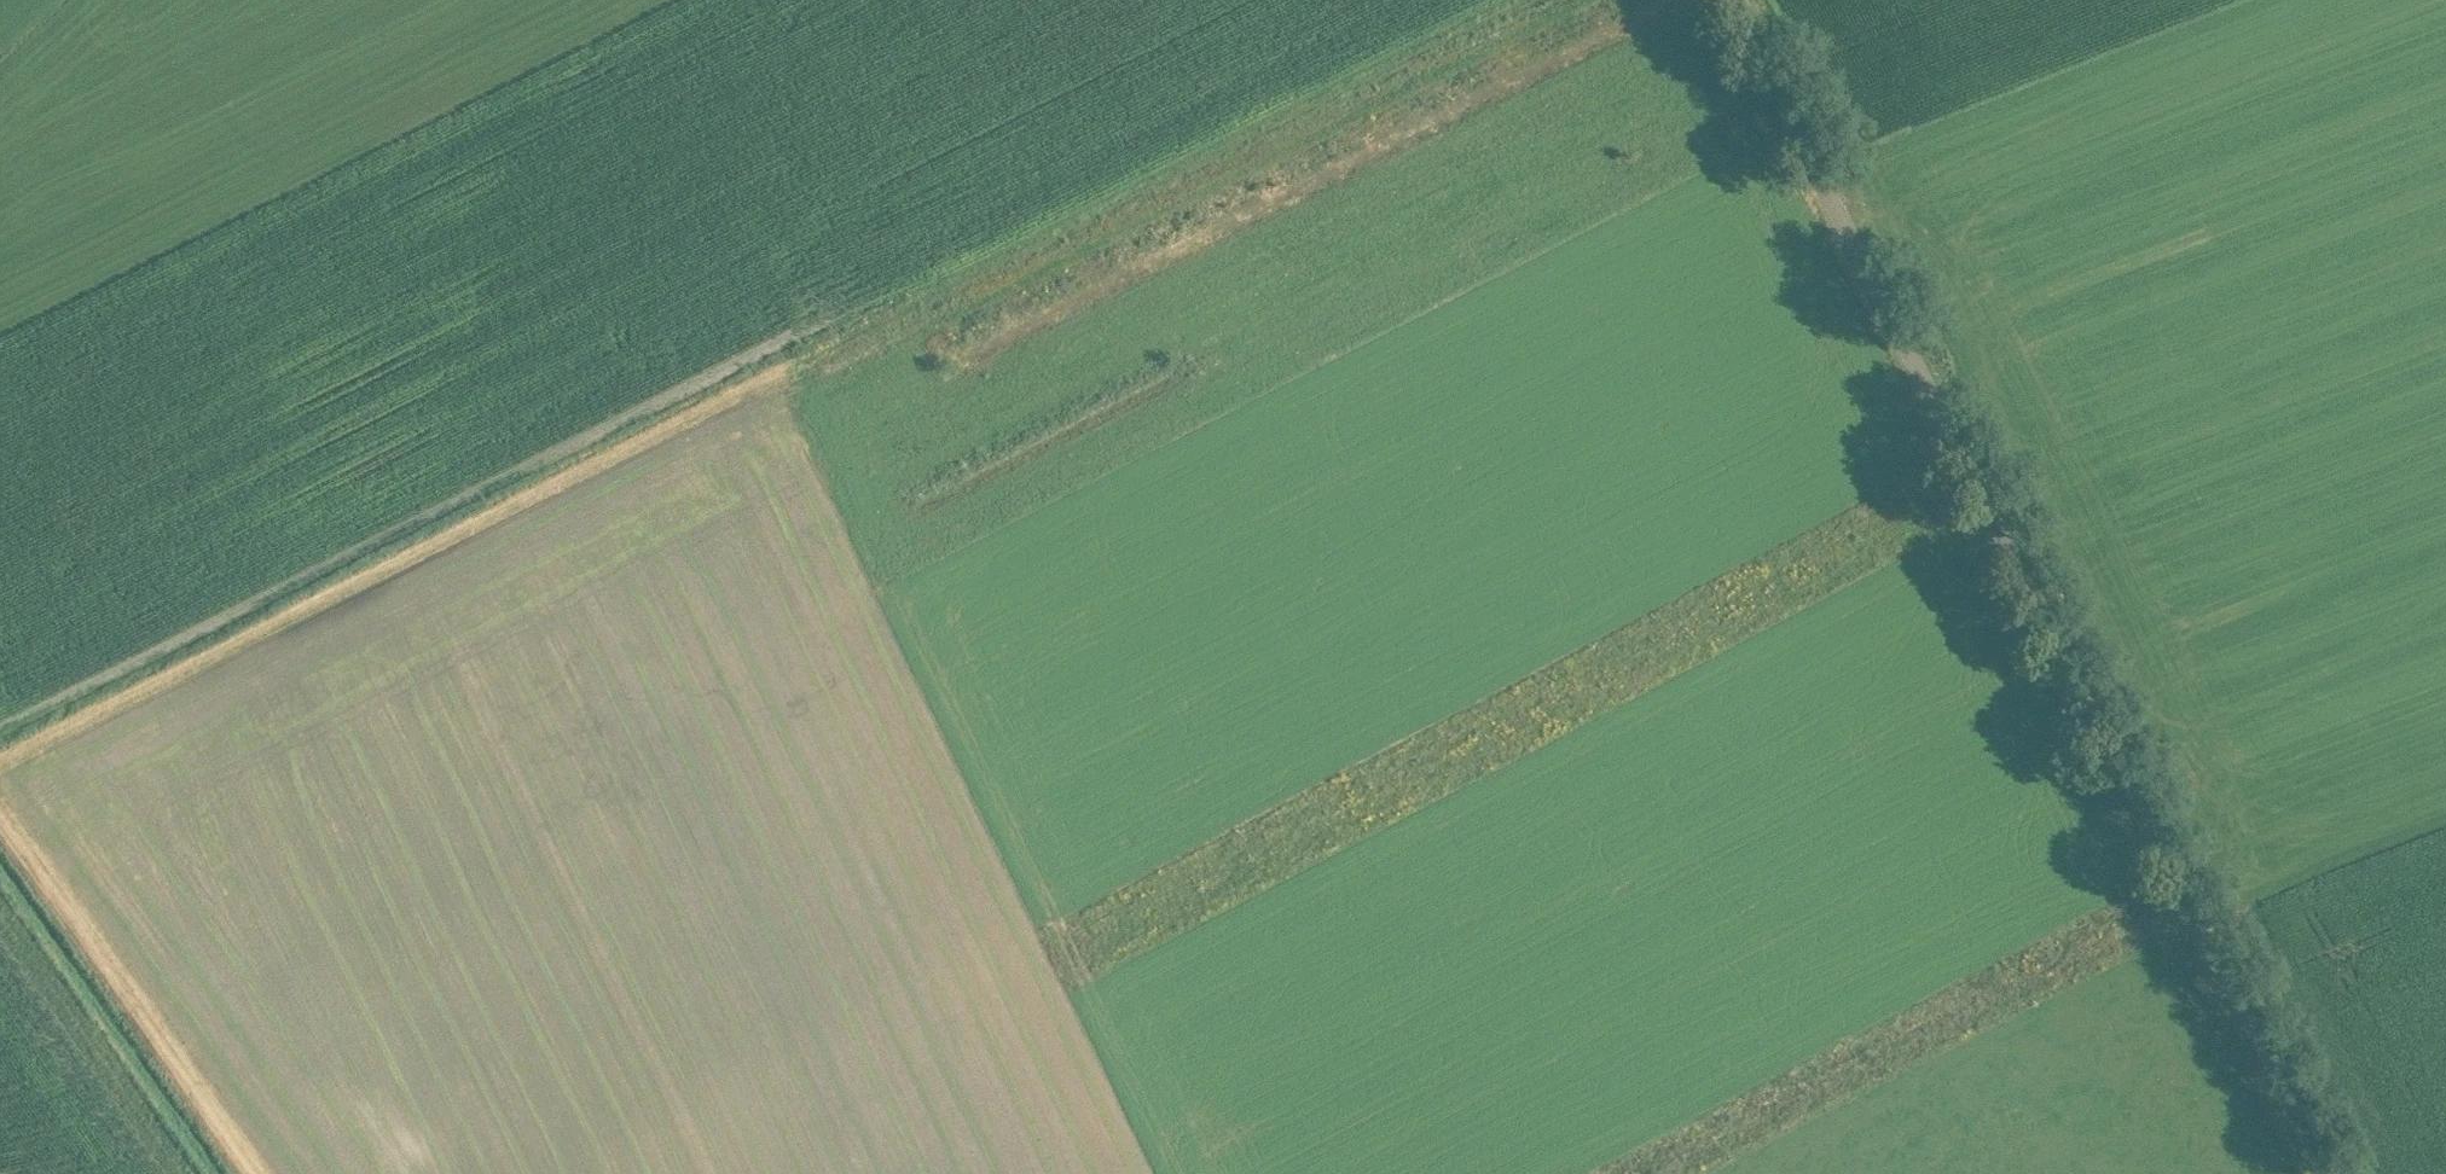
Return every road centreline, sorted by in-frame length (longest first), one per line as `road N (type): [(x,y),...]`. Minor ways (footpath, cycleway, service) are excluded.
road 1 (unclassified): [(2329,1173),(1730,0)]

